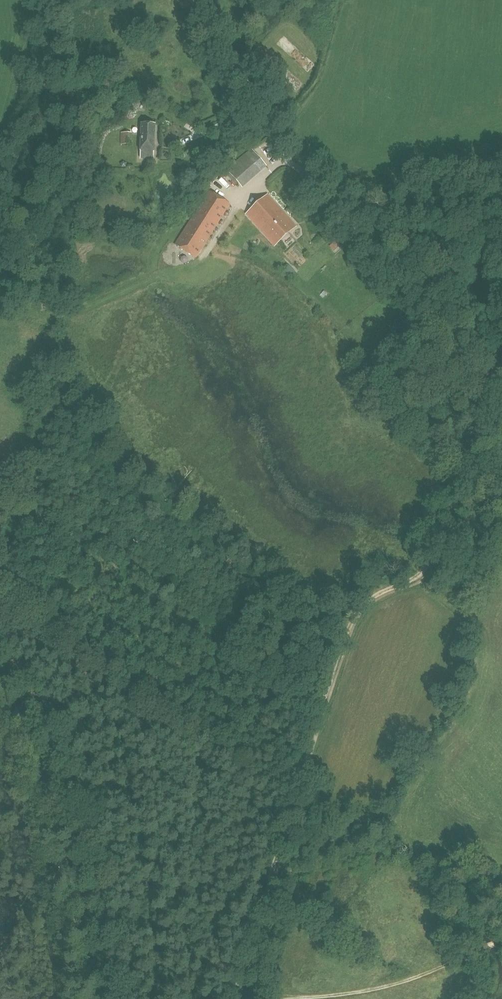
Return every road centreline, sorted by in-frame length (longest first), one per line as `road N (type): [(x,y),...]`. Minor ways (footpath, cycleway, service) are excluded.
road 1 (track): [(351,225),(492,376),(498,401),(423,573),(365,600),(348,626),(232,998)]
road 2 (track): [(0,641),(49,721),(87,815),(103,873),(113,998)]
road 3 (track): [(315,998),(384,990),(501,942)]
road 4 (track): [(193,0),(282,151)]
road 5 (unclassified): [(351,225),(435,174),(501,161)]

